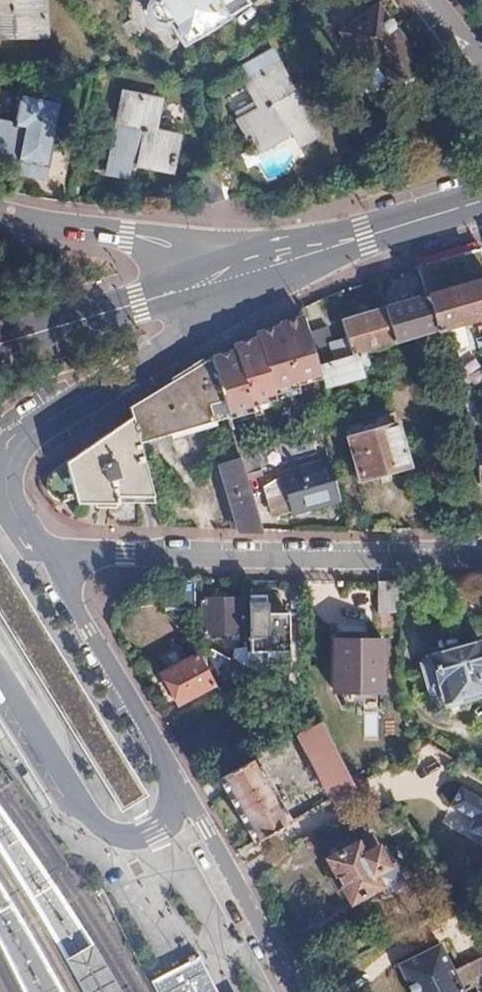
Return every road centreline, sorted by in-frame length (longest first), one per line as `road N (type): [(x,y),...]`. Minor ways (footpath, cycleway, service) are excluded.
road 1 (residential): [(287,991),(40,551)]
road 2 (residential): [(40,551),(481,553)]
road 3 (residential): [(267,266),(257,290),(227,312),(44,419),(17,444)]
road 4 (primary): [(267,266),(0,344)]
road 5 (residential): [(0,214),(131,241),(246,247),(267,266)]
road 6 (primary): [(481,201),(267,266)]

